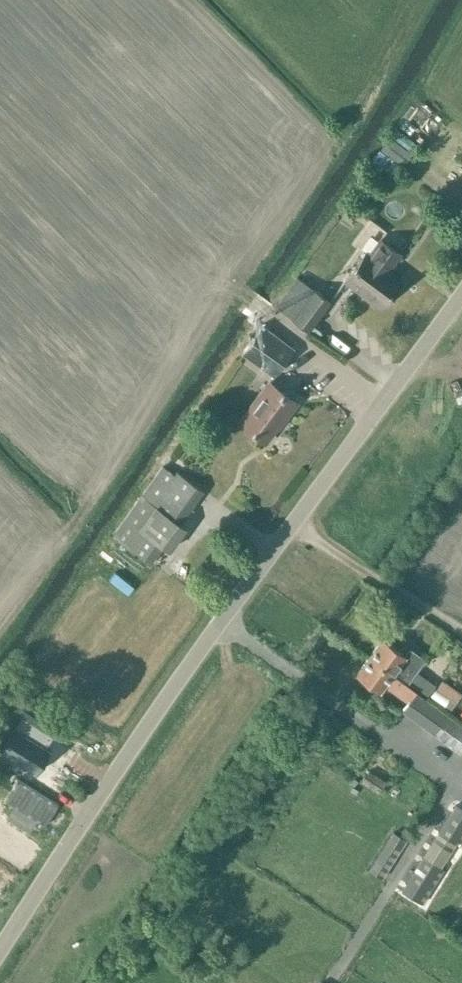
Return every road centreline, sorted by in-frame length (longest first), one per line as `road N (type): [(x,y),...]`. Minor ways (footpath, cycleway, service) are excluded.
road 1 (unclassified): [(0,967),(461,282)]

